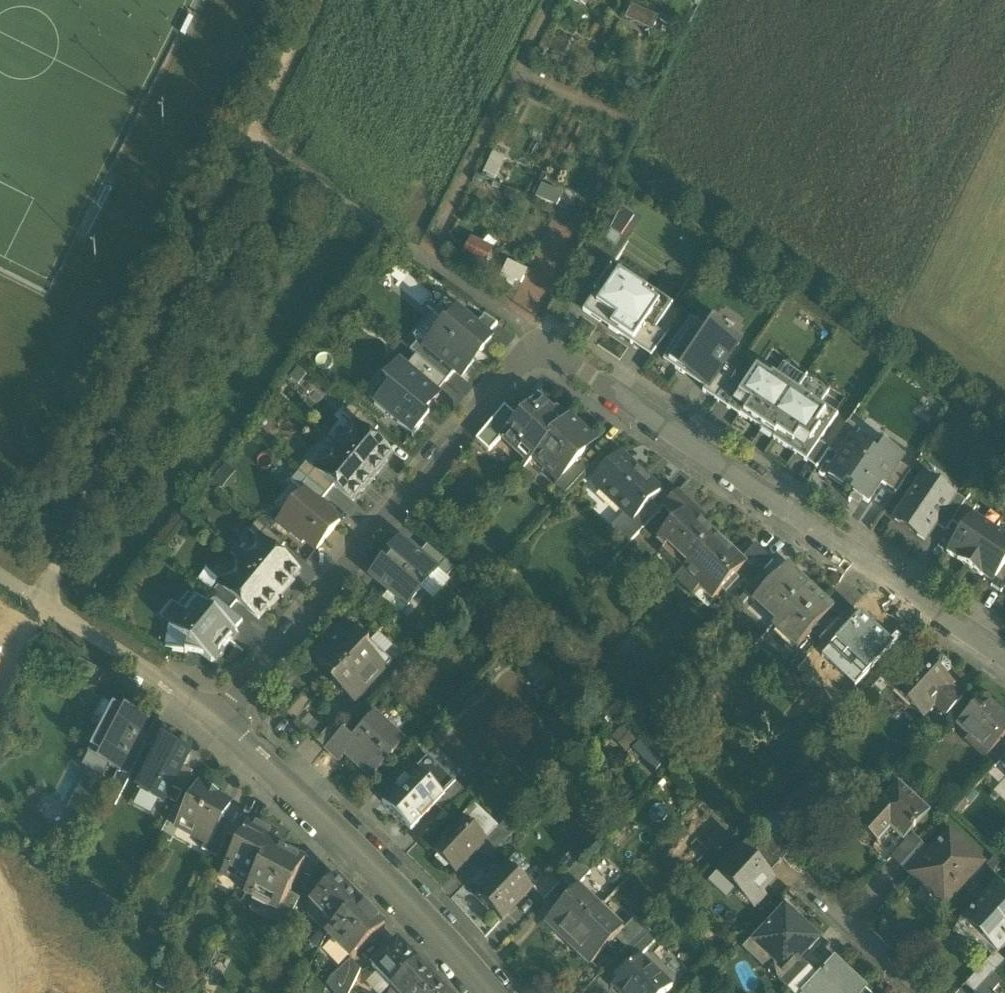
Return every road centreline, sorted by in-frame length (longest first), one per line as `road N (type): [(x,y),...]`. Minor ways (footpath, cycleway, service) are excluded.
road 1 (residential): [(1004,655),(564,356),(538,348),(219,720)]
road 2 (track): [(43,603),(241,145),(320,0)]
road 3 (residential): [(219,720),(386,877),(490,992)]
road 4 (track): [(538,348),(528,327),(241,145)]
road 5 (residential): [(0,577),(219,720)]
road 6 (residential): [(925,992),(807,884)]

